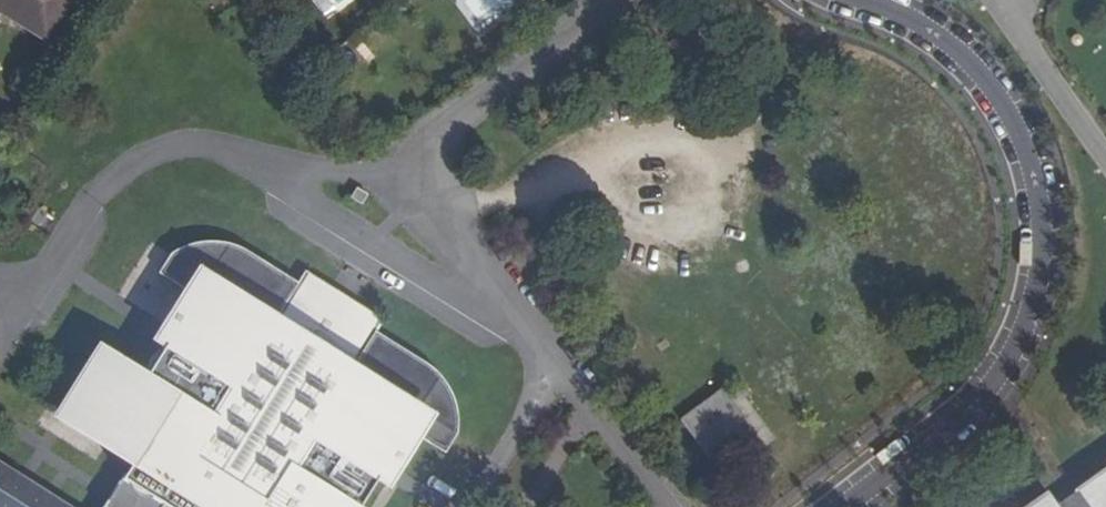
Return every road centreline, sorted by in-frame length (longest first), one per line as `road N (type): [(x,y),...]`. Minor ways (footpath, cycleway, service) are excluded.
road 1 (residential): [(848,506),(977,406),(1031,313),(1040,264),(1039,204),(1026,150),(1001,105),(927,29),(861,0)]

